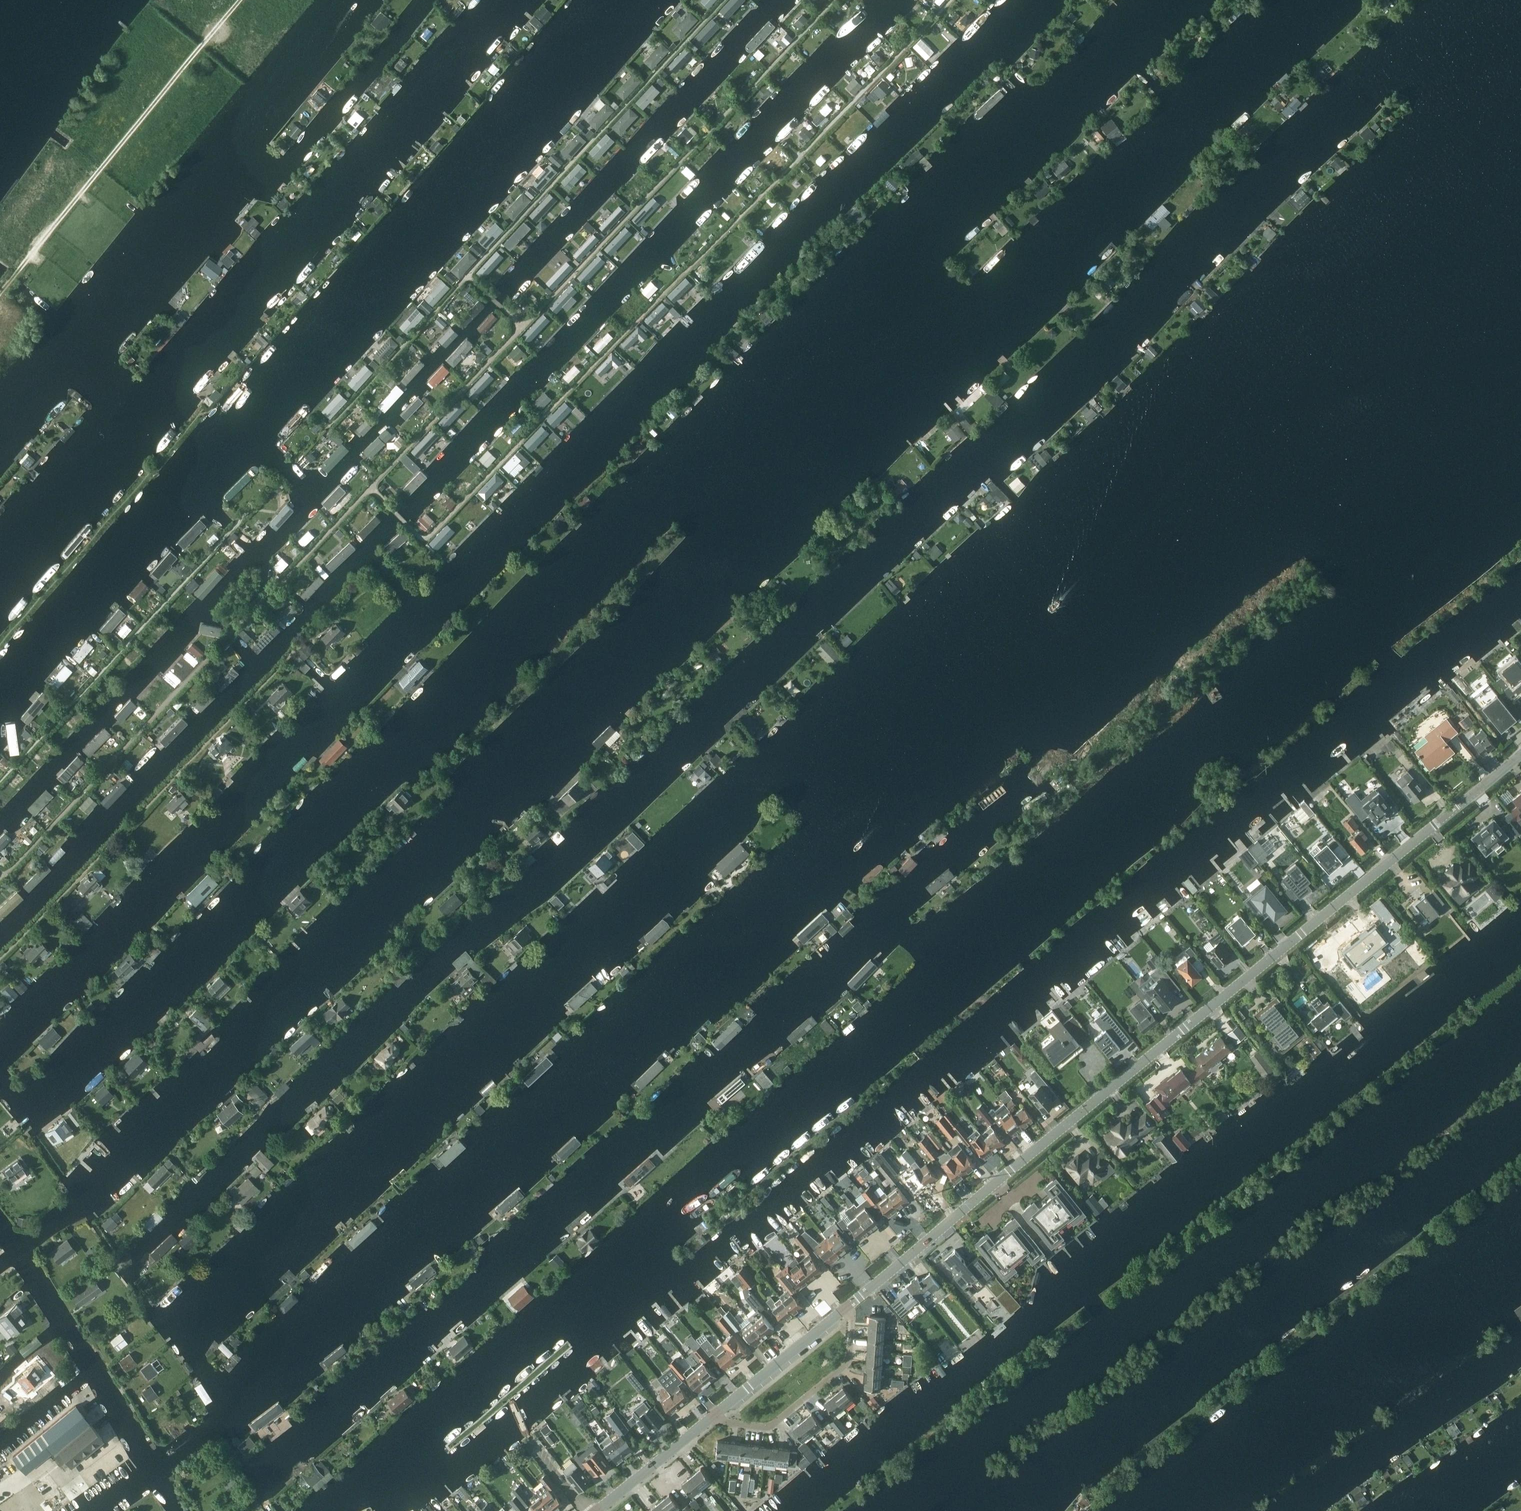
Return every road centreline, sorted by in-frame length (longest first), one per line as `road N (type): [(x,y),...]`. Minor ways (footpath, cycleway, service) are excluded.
road 1 (residential): [(846,1309),(1520,755)]
road 2 (residential): [(716,1415),(770,1427),(848,1362),(846,1309)]
road 3 (residential): [(716,1415),(846,1309)]
road 4 (residential): [(597,1510),(716,1415)]

